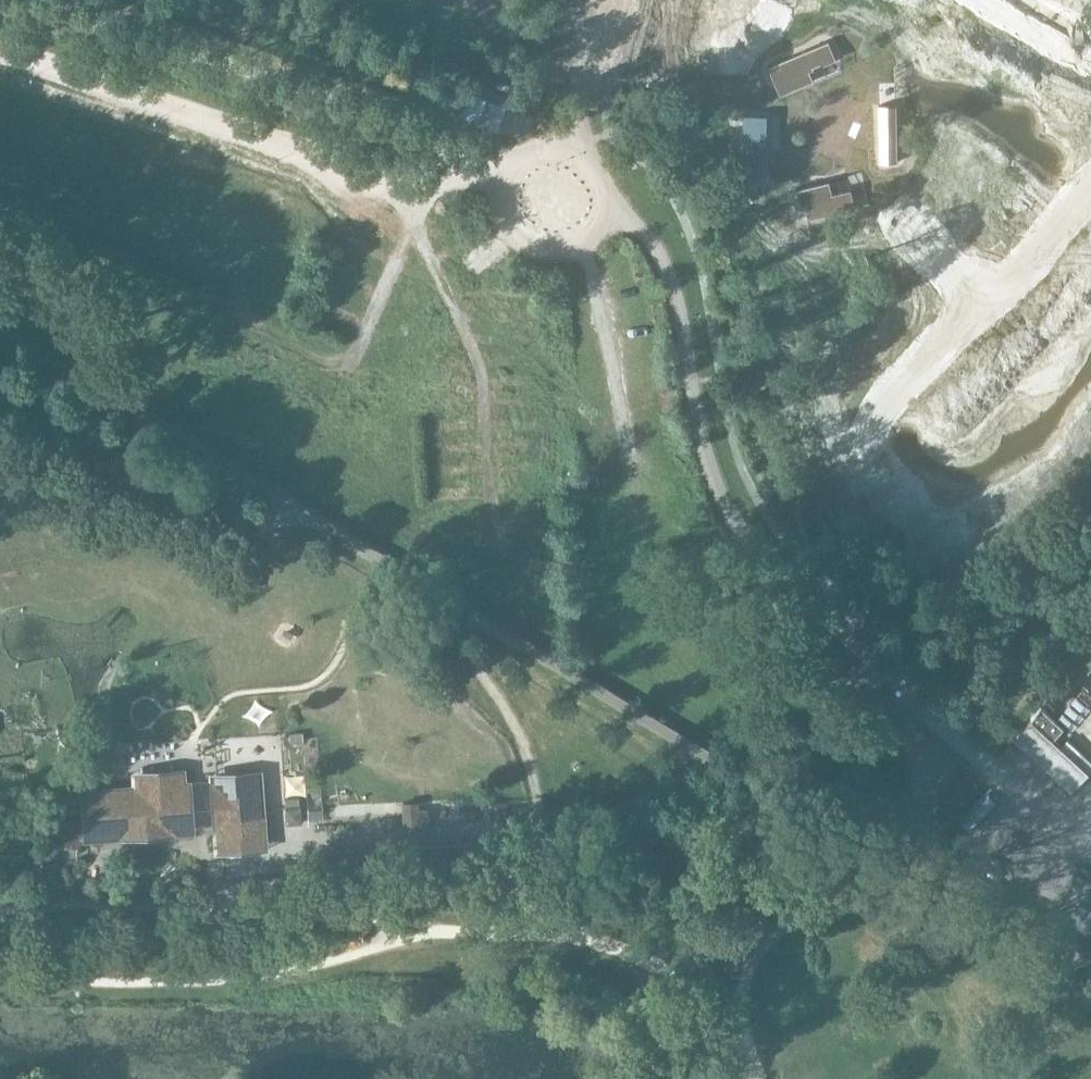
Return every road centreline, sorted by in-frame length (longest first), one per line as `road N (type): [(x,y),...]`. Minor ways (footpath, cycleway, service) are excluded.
road 1 (unclassified): [(887,679),(782,569),(645,456),(345,178),(285,146),(0,48)]
road 2 (track): [(412,239),(360,342),(340,363),(294,353),(0,220)]
road 3 (unclassified): [(887,679),(989,765)]

